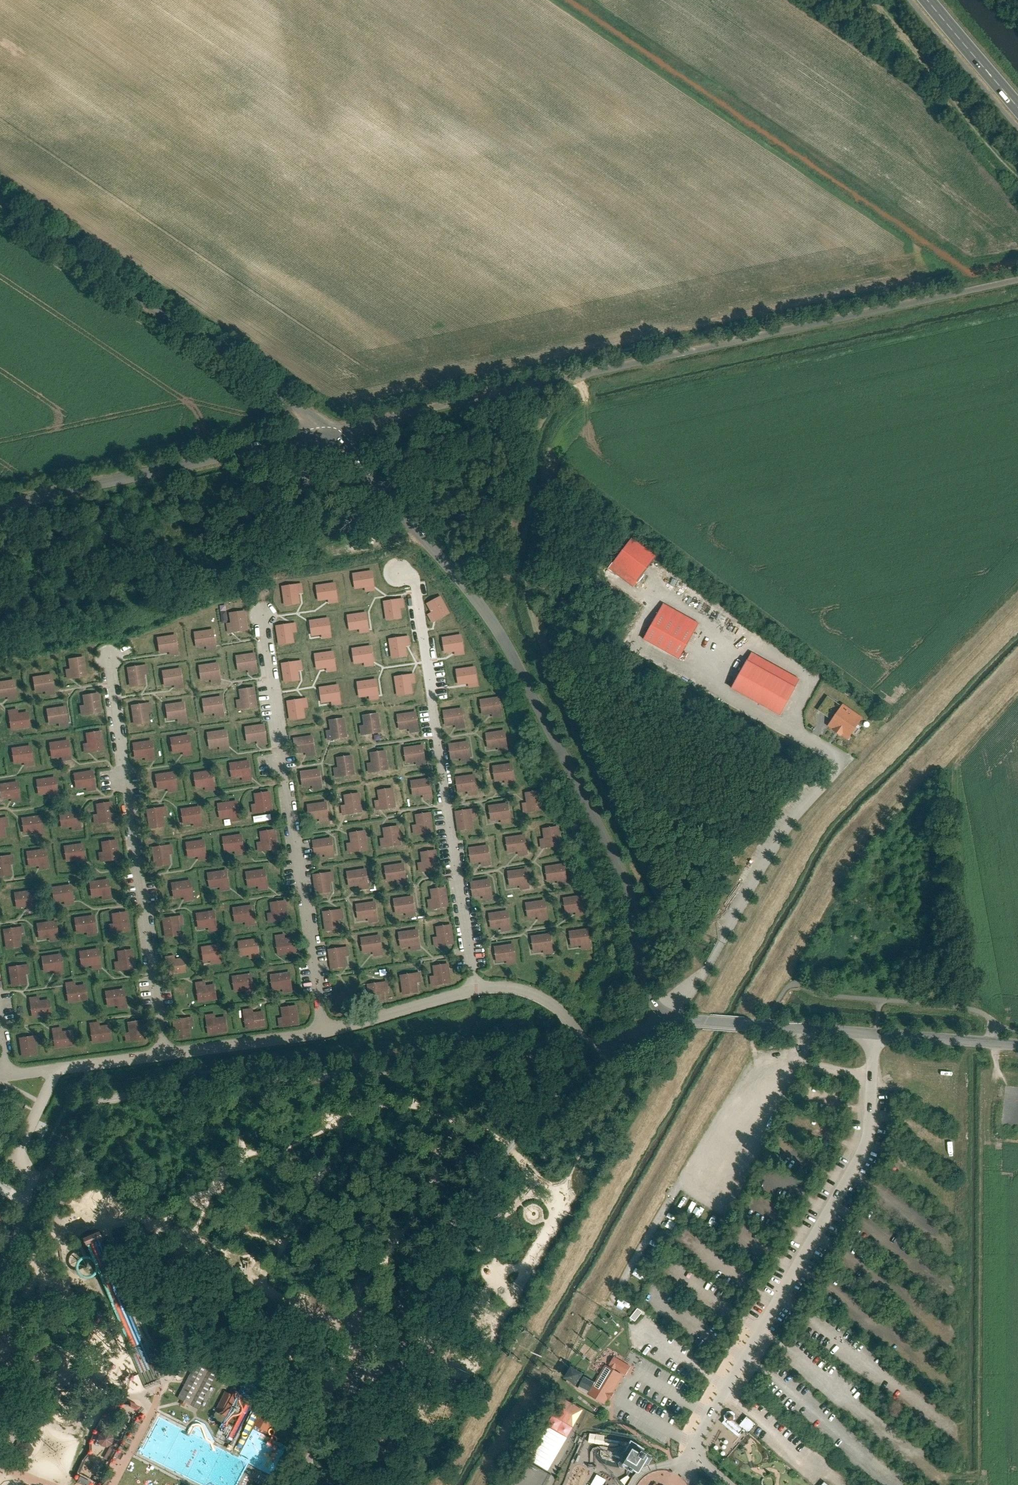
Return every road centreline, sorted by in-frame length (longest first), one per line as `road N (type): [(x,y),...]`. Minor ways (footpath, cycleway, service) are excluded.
road 1 (unclassified): [(1017,280),(324,431)]
road 2 (unclassified): [(666,1012),(642,984),(620,873),(515,664),(470,594),(324,431)]
road 3 (residential): [(586,1048),(499,1151),(296,1484)]
road 4 (unclassified): [(873,1035),(861,1153),(695,1446),(701,1463),(726,1484)]
road 5 (unclassified): [(324,431),(0,208)]
road 6 (unclassified): [(324,431),(0,505)]
road 7 (track): [(1017,176),(870,0)]
road 8 (unclassified): [(873,1035),(666,1012)]
road 9 (unclassified): [(1017,1042),(873,1035)]
road 10 (primary): [(927,0),(1017,109)]

